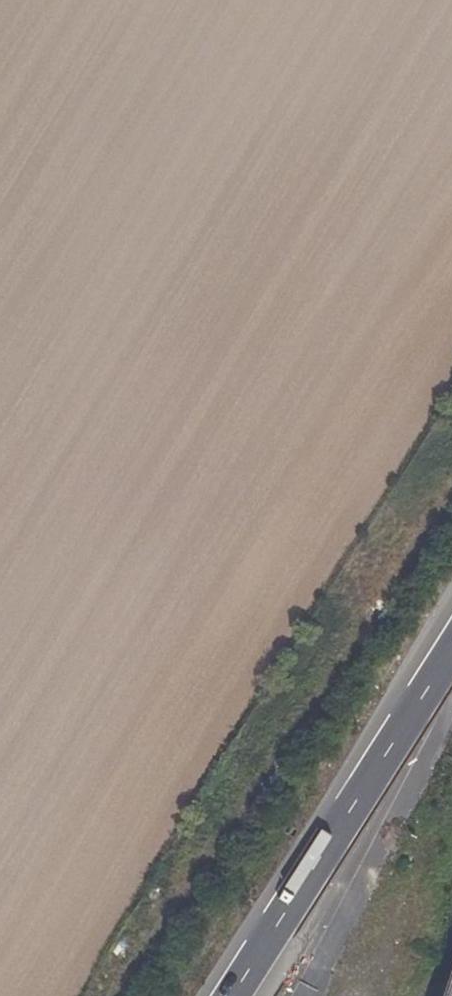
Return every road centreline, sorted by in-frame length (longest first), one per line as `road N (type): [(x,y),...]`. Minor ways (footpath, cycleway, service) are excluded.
road 1 (motorway): [(451,654),(233,995)]

